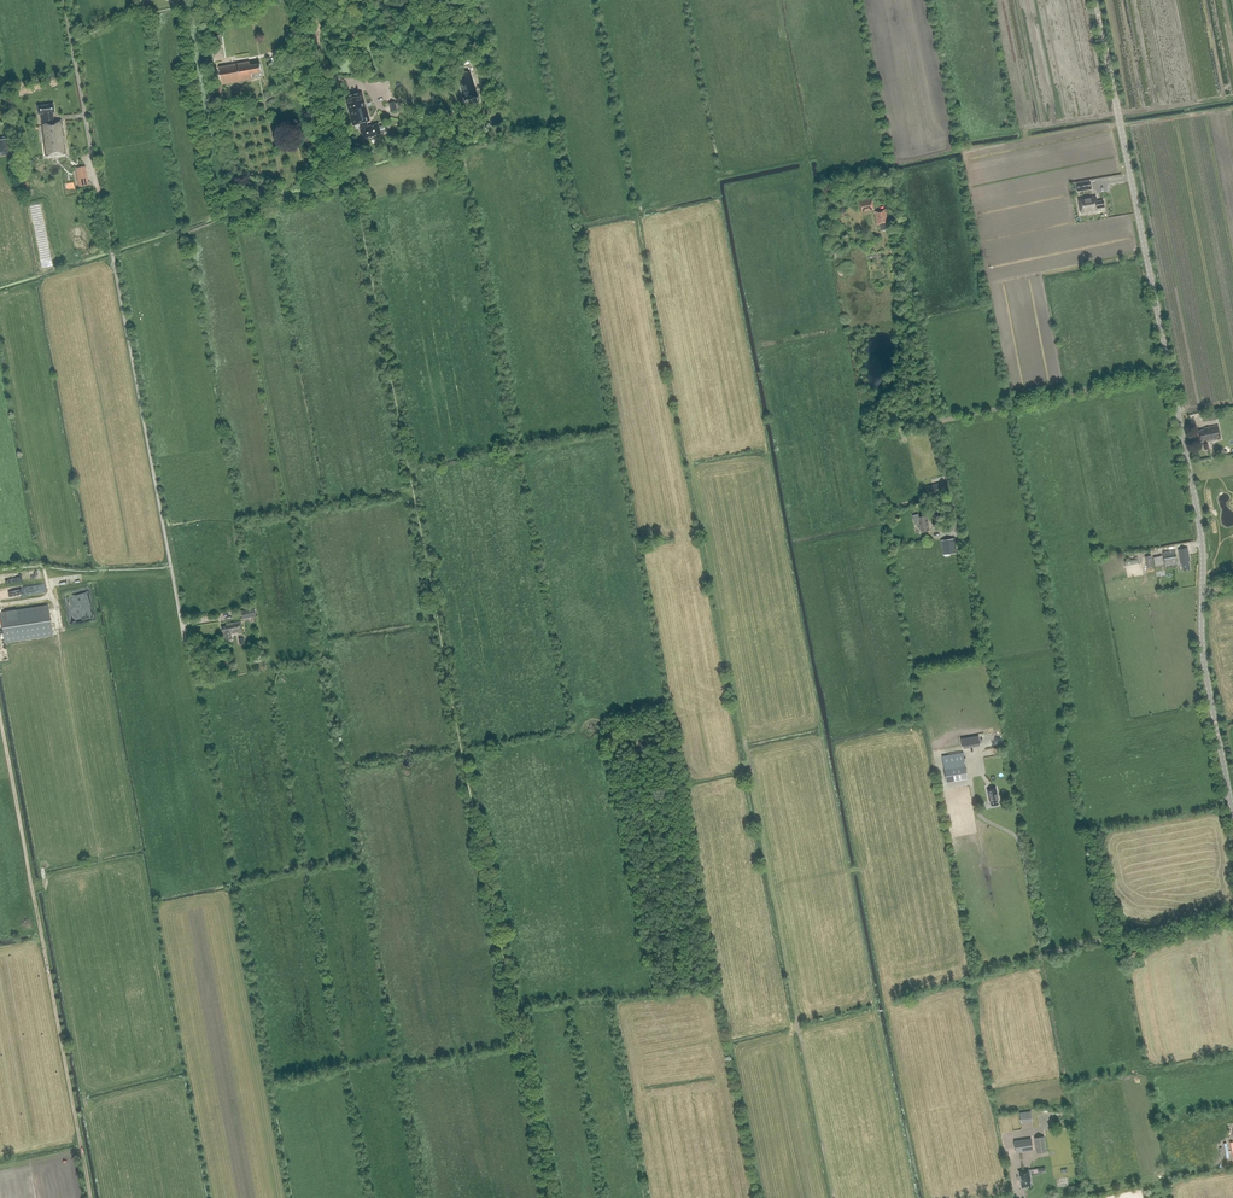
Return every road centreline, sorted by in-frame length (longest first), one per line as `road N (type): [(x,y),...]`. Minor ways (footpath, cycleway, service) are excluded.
road 1 (tertiary): [(1232,819),(1202,649),(1198,517),(1095,0)]
road 2 (track): [(0,716),(88,1197)]
road 3 (track): [(1169,373),(934,415),(895,207)]
road 4 (track): [(1232,906),(1125,939),(1101,936),(1049,951),(1038,932),(1019,837),(980,818),(971,780)]
road 5 (track): [(170,567),(100,198)]
road 6 (unclassified): [(100,198),(63,0)]

